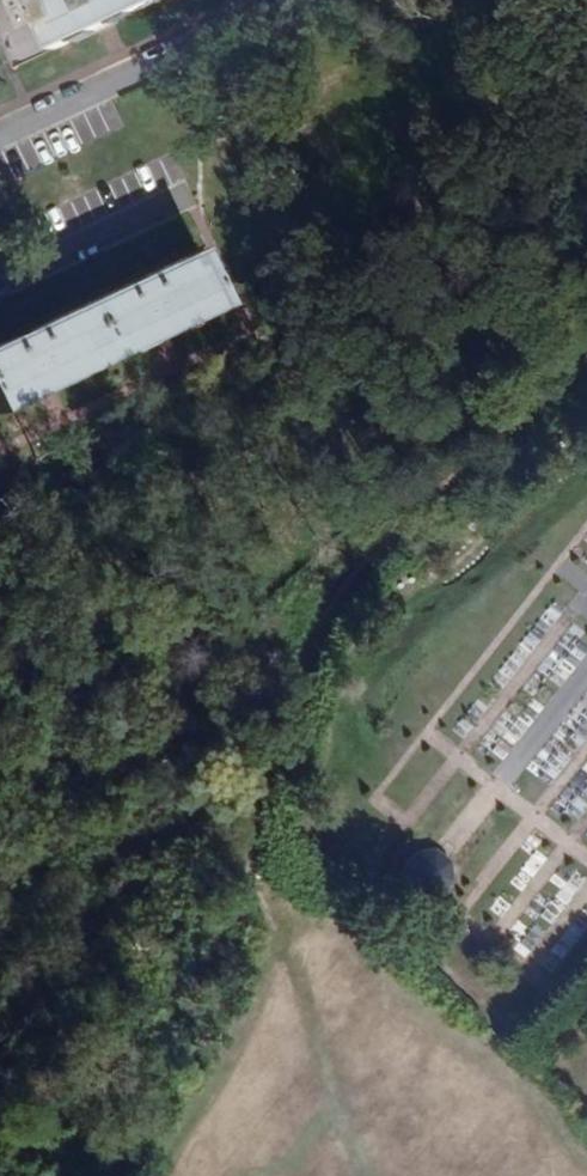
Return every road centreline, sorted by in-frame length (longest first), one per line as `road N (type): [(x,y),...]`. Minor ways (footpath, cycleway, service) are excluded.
road 1 (track): [(0,1072),(149,874),(291,642),(586,370)]
road 2 (residential): [(290,0),(0,135)]
road 3 (residential): [(0,278),(178,198)]

